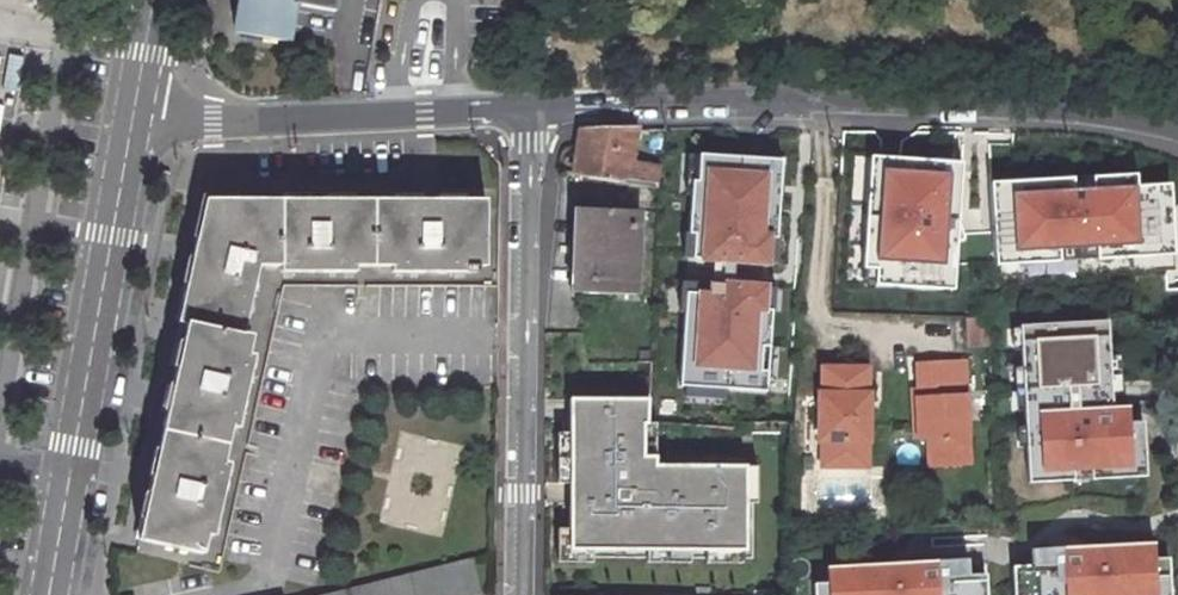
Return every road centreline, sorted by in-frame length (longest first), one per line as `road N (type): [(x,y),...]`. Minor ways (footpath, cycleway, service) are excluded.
road 1 (residential): [(1177,129),(980,103),(778,98),(534,112)]
road 2 (tertiary): [(48,594),(133,114)]
road 3 (residential): [(526,594),(534,112)]
road 4 (residential): [(133,114),(213,122),(392,117)]

